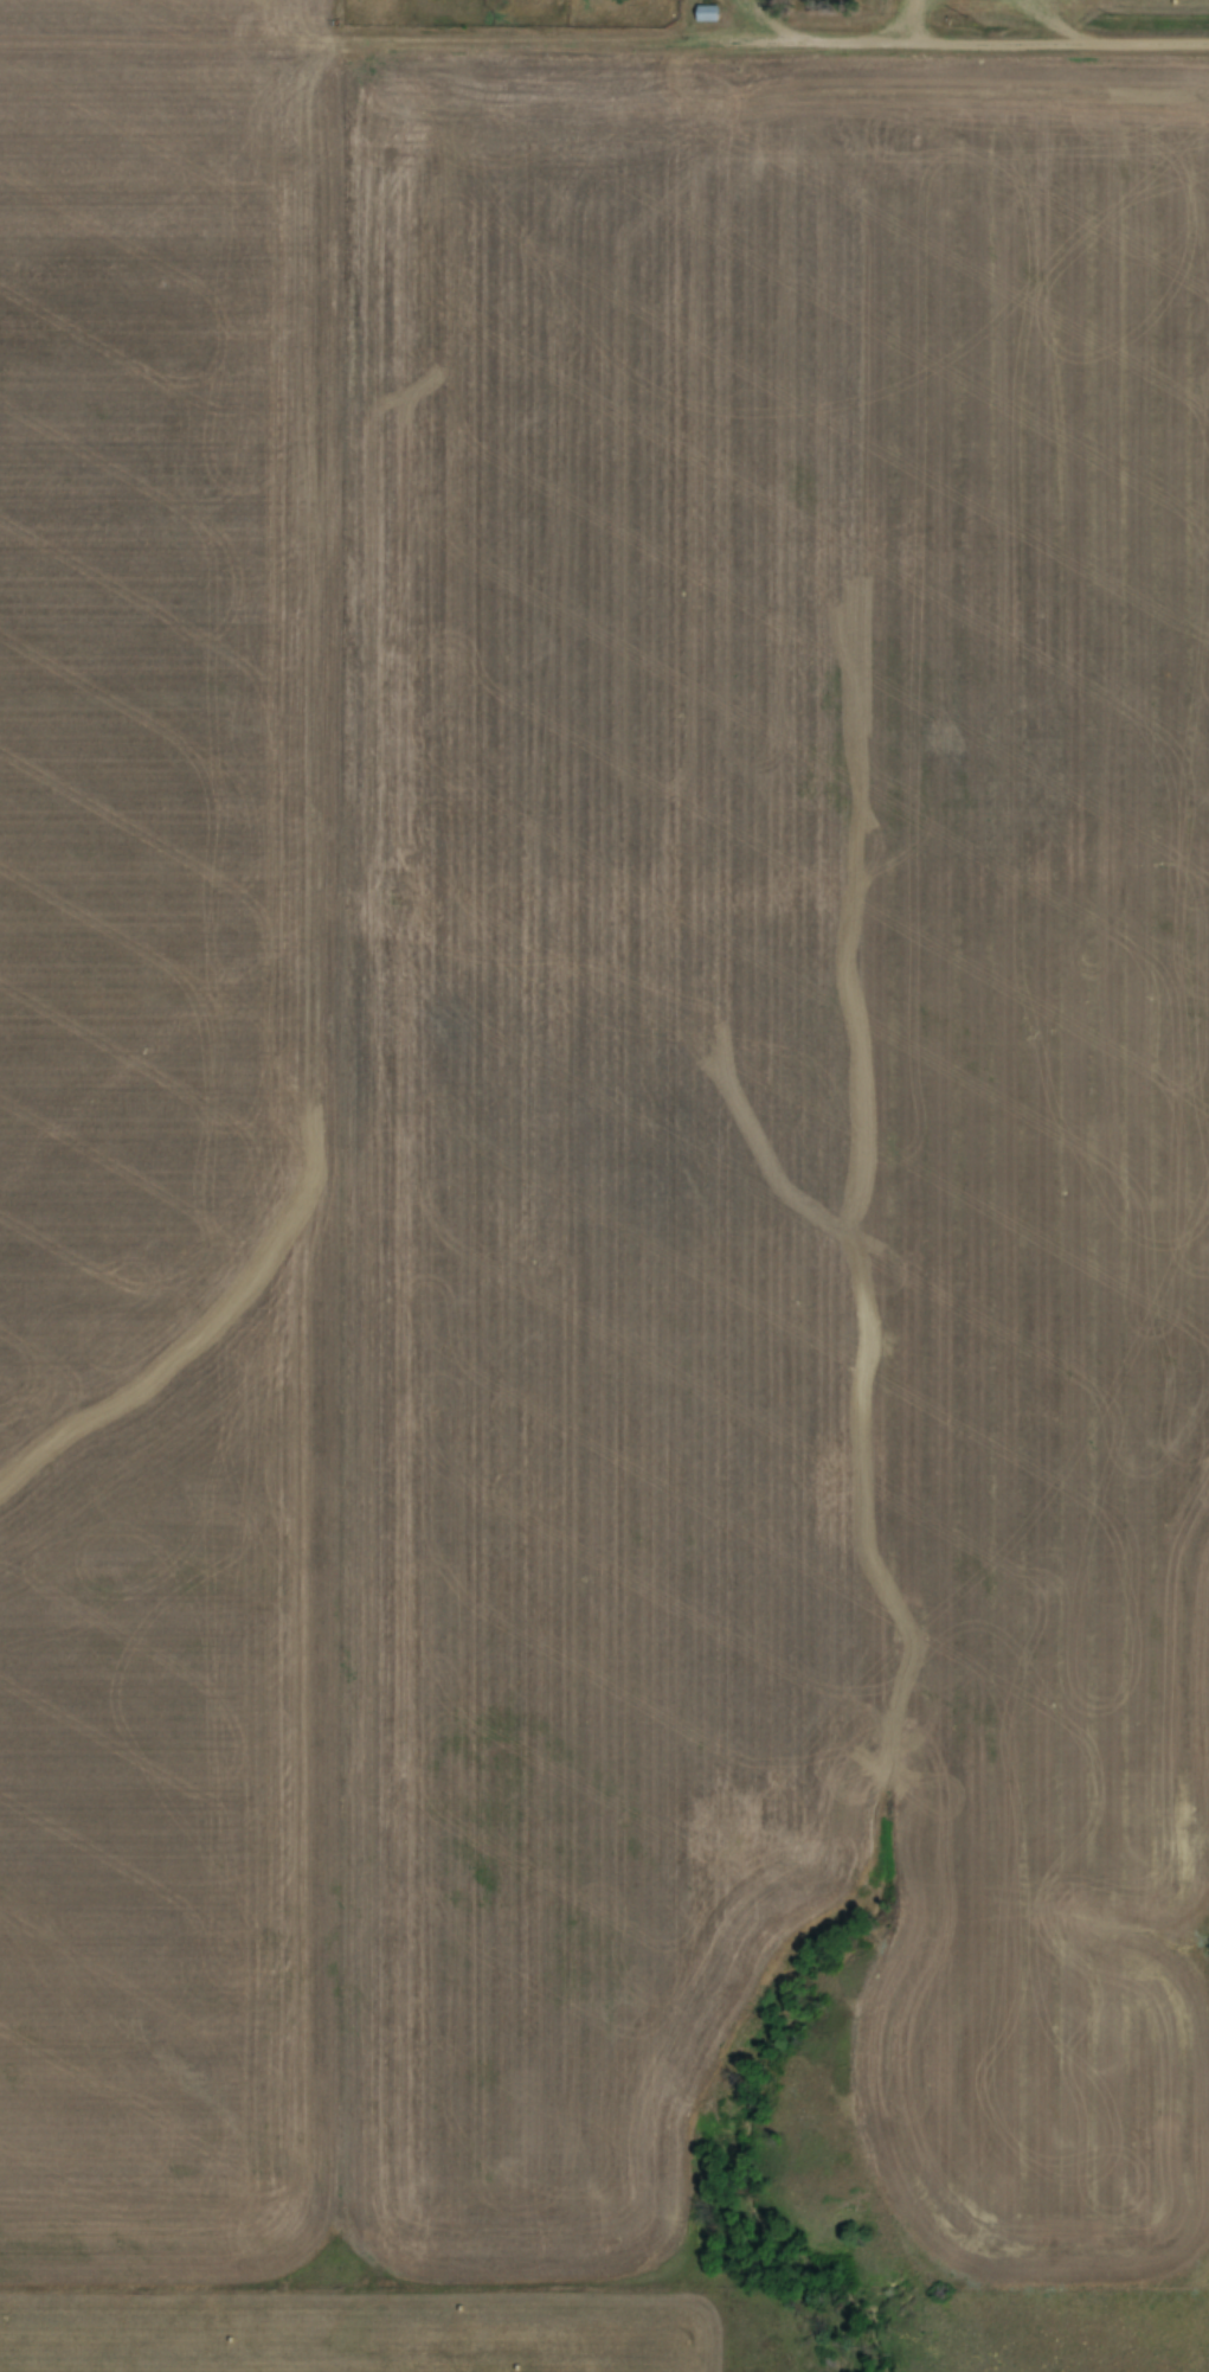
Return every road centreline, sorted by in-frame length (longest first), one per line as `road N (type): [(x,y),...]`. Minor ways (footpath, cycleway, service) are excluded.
road 1 (residential): [(0,90),(386,105),(1208,103)]

